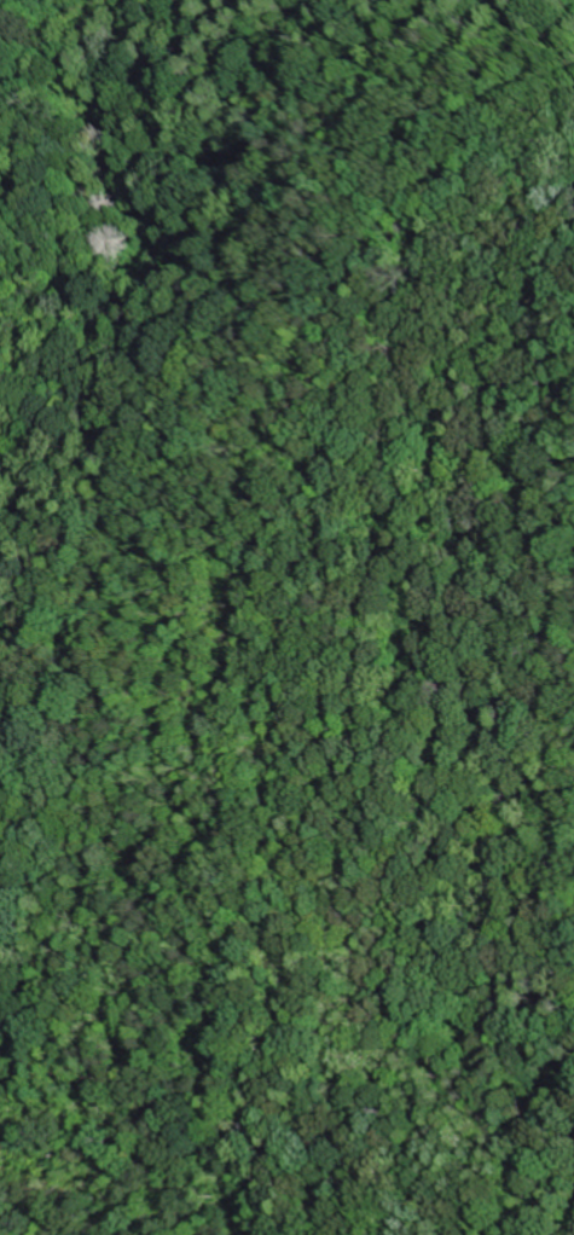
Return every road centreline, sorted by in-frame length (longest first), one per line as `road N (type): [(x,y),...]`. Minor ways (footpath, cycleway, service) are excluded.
road 1 (track): [(338,1234),(224,1126),(0,1084)]

